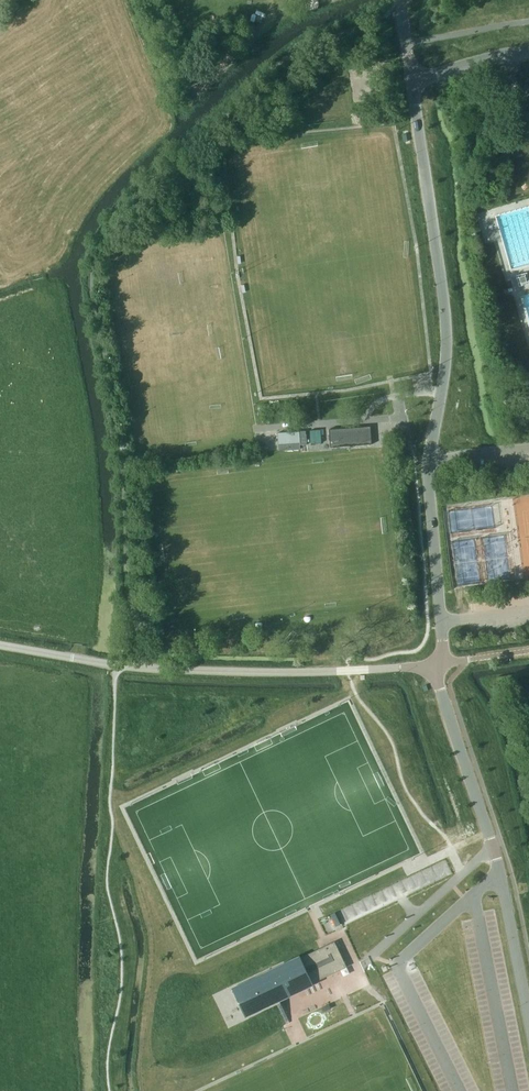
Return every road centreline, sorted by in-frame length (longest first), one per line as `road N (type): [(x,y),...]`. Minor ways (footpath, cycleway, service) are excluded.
road 1 (unclassified): [(0,646),(116,665),(234,671),(439,664)]
road 2 (unclassified): [(428,461),(446,312),(413,80)]
road 3 (unclassified): [(439,664),(499,871),(528,1013)]
road 4 (unclassified): [(439,664),(428,461)]

